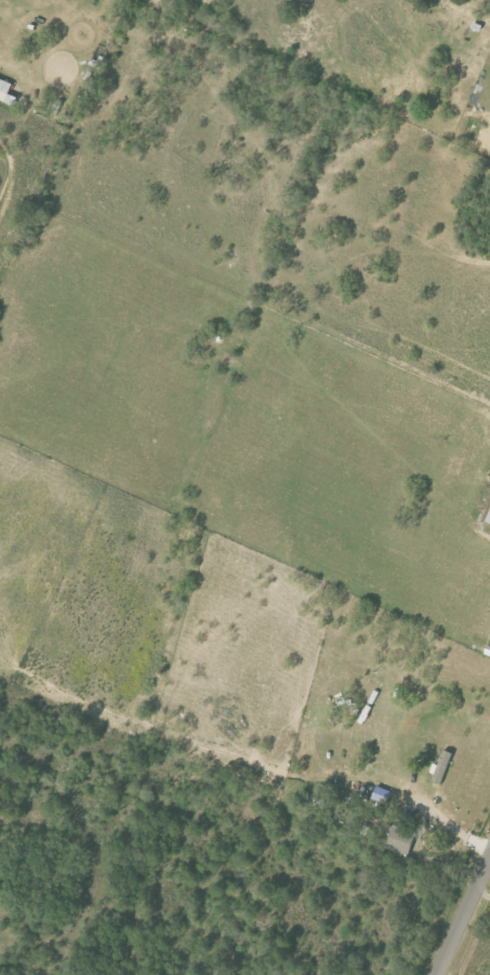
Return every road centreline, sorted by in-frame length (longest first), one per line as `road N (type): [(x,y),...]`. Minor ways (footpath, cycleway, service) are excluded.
road 1 (residential): [(438,974),(489,858)]

